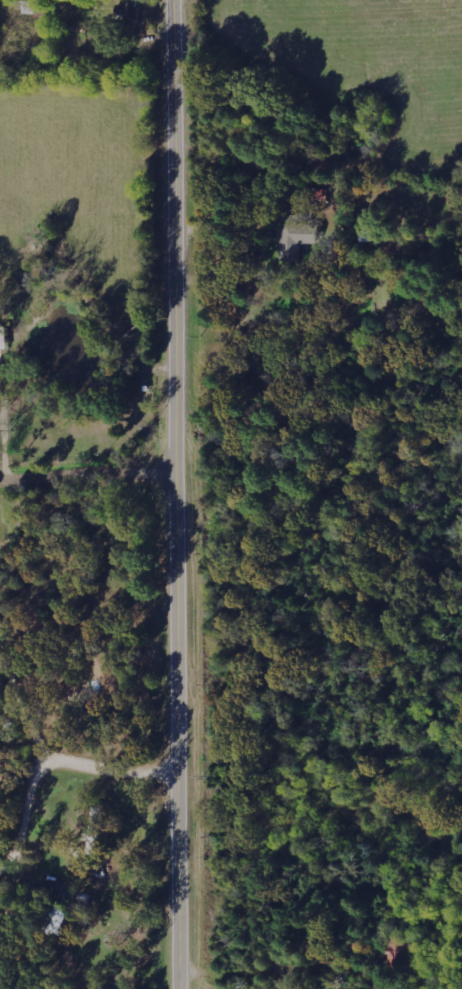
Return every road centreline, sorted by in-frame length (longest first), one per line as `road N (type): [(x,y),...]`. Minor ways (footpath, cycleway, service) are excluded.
road 1 (secondary): [(185,988),(178,0)]
road 2 (residential): [(185,764),(64,757),(41,776),(18,856),(0,863)]
road 3 (residential): [(0,484),(182,476)]

